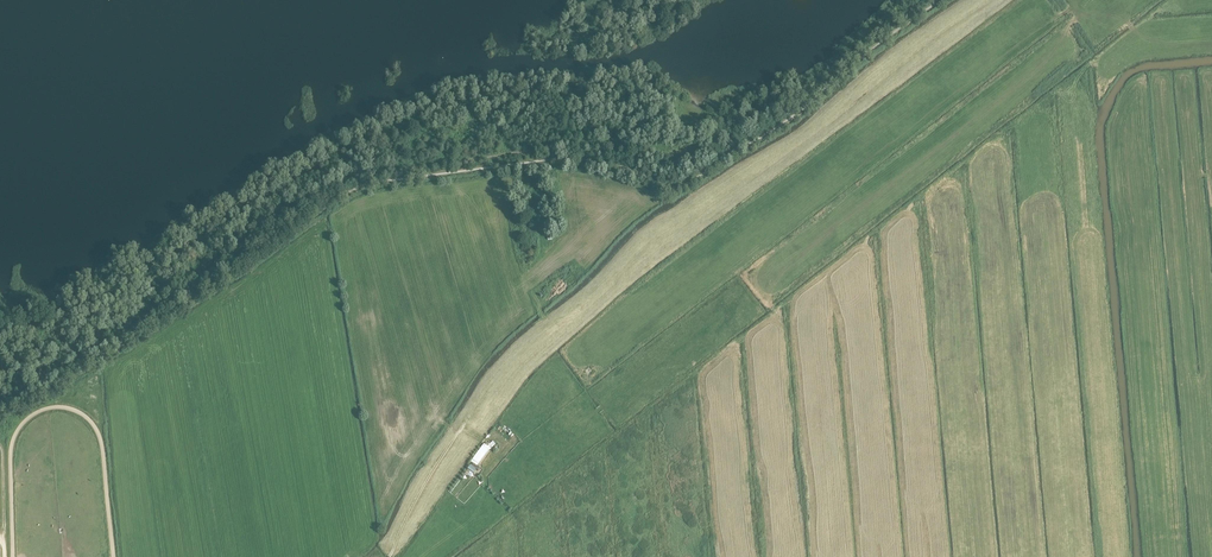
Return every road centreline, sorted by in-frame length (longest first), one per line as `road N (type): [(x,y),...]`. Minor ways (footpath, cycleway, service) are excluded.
road 1 (track): [(549,325),(642,241),(822,122),(980,0)]
road 2 (track): [(1072,7),(1078,16),(1060,37),(767,287),(776,313)]
road 3 (track): [(534,294),(549,325),(491,383),(389,556)]
road 4 (track): [(1078,16),(1115,15),(1135,31),(1071,80),(1076,139)]

